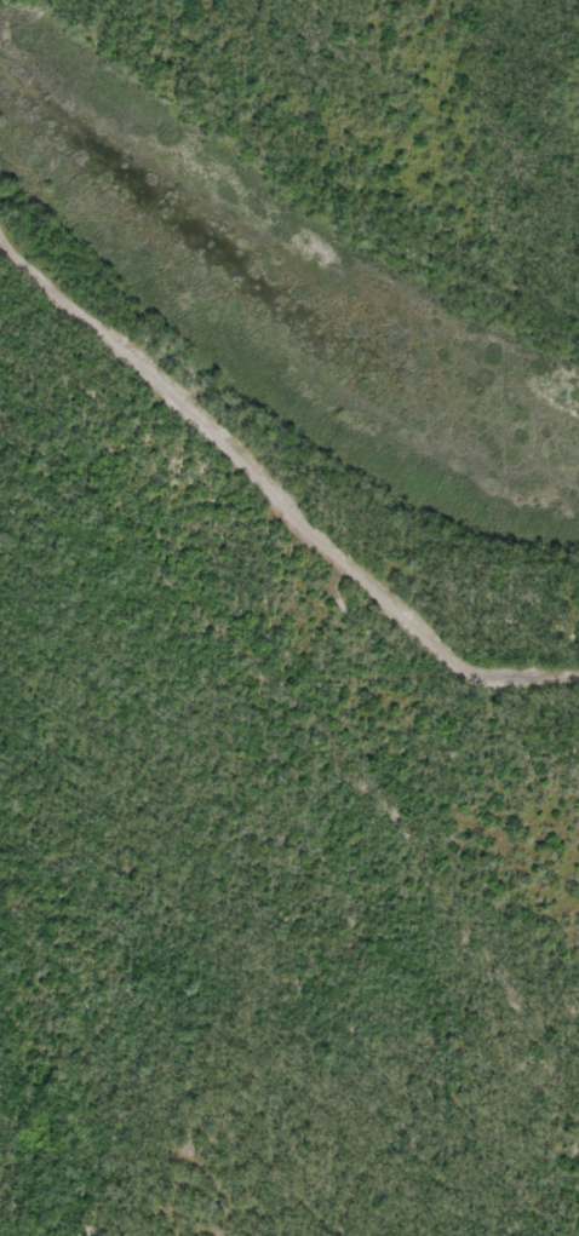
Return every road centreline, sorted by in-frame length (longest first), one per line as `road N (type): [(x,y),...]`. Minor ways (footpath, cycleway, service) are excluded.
road 1 (residential): [(0,2),(56,478),(39,513),(0,1055)]
road 2 (residential): [(56,478),(130,501),(262,628),(394,662),(578,672)]
road 3 (residential): [(578,605),(541,599),(535,485),(545,414),(578,331)]

